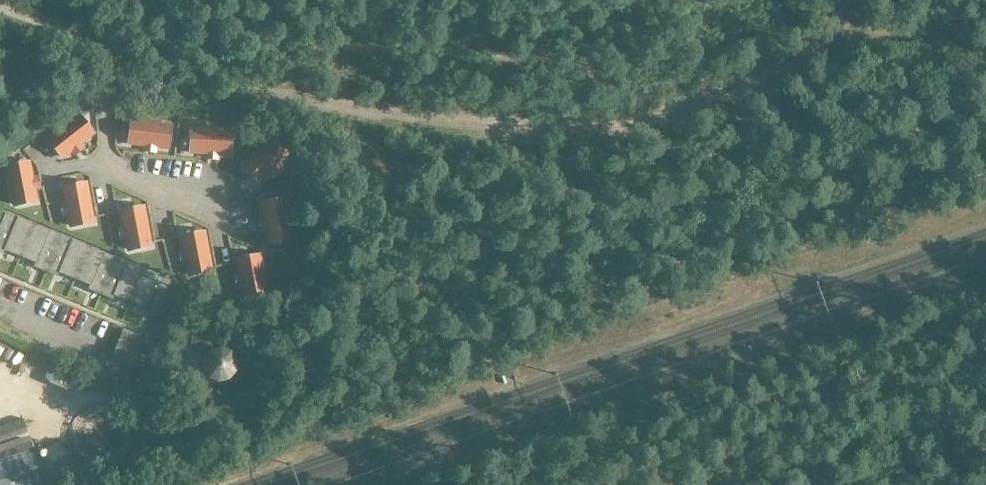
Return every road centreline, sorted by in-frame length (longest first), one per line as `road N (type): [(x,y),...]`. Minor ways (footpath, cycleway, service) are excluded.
road 1 (track): [(112,64),(179,87),(416,122),(584,128),(659,115),(754,78),(813,44),(846,0)]
road 2 (track): [(0,6),(112,64)]

